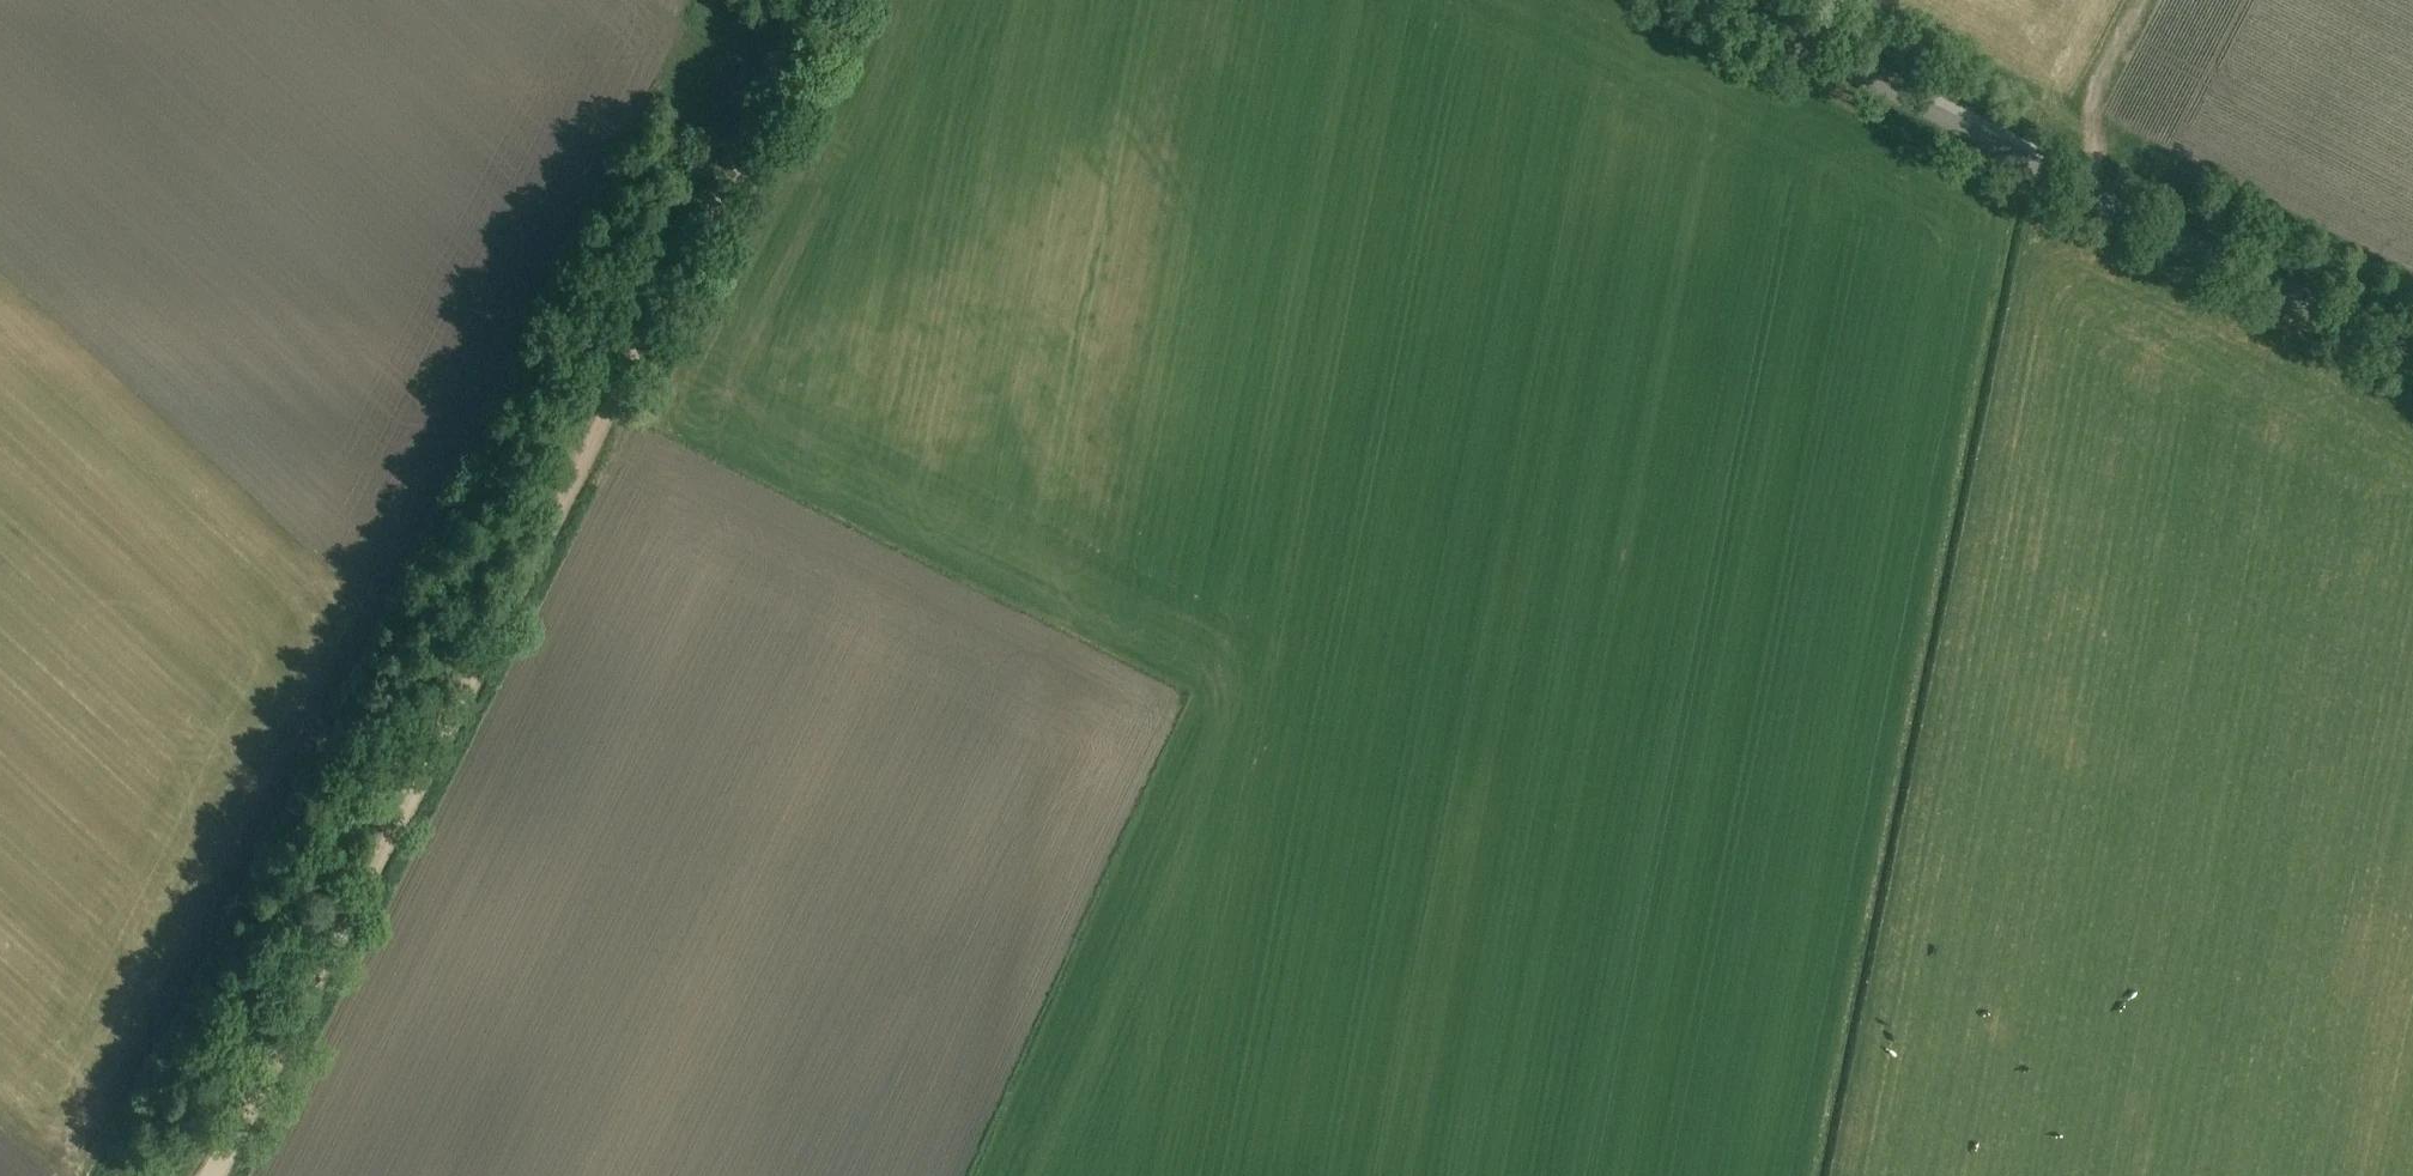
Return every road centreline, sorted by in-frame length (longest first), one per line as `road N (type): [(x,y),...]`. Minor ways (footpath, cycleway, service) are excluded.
road 1 (track): [(816,0),(212,1175)]
road 2 (unclassified): [(2412,355),(1713,0)]
road 3 (track): [(2073,182),(2092,113),(2147,0)]

